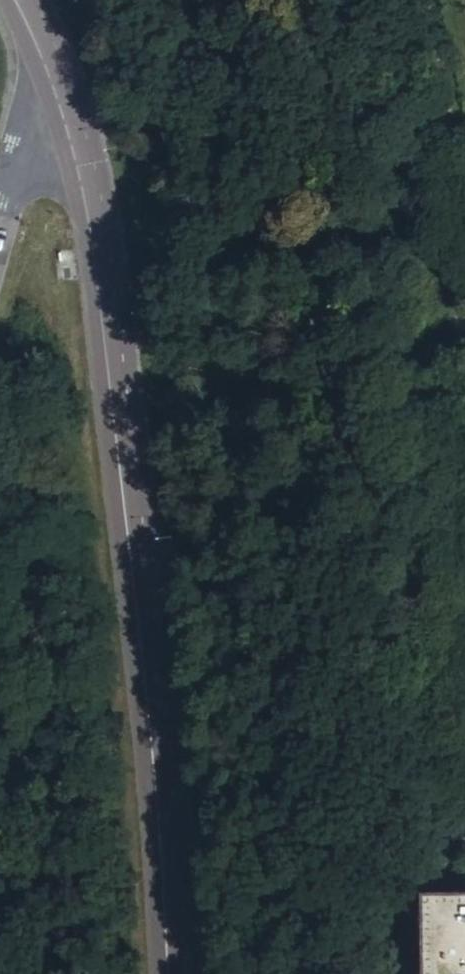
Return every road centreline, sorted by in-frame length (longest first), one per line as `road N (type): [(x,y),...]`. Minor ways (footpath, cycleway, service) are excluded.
road 1 (tertiary): [(63,86),(84,149),(116,323),(175,769),(188,973)]
road 2 (track): [(425,0),(452,113),(464,340),(440,803),(464,827)]
road 3 (unclassified): [(63,86),(0,234)]

